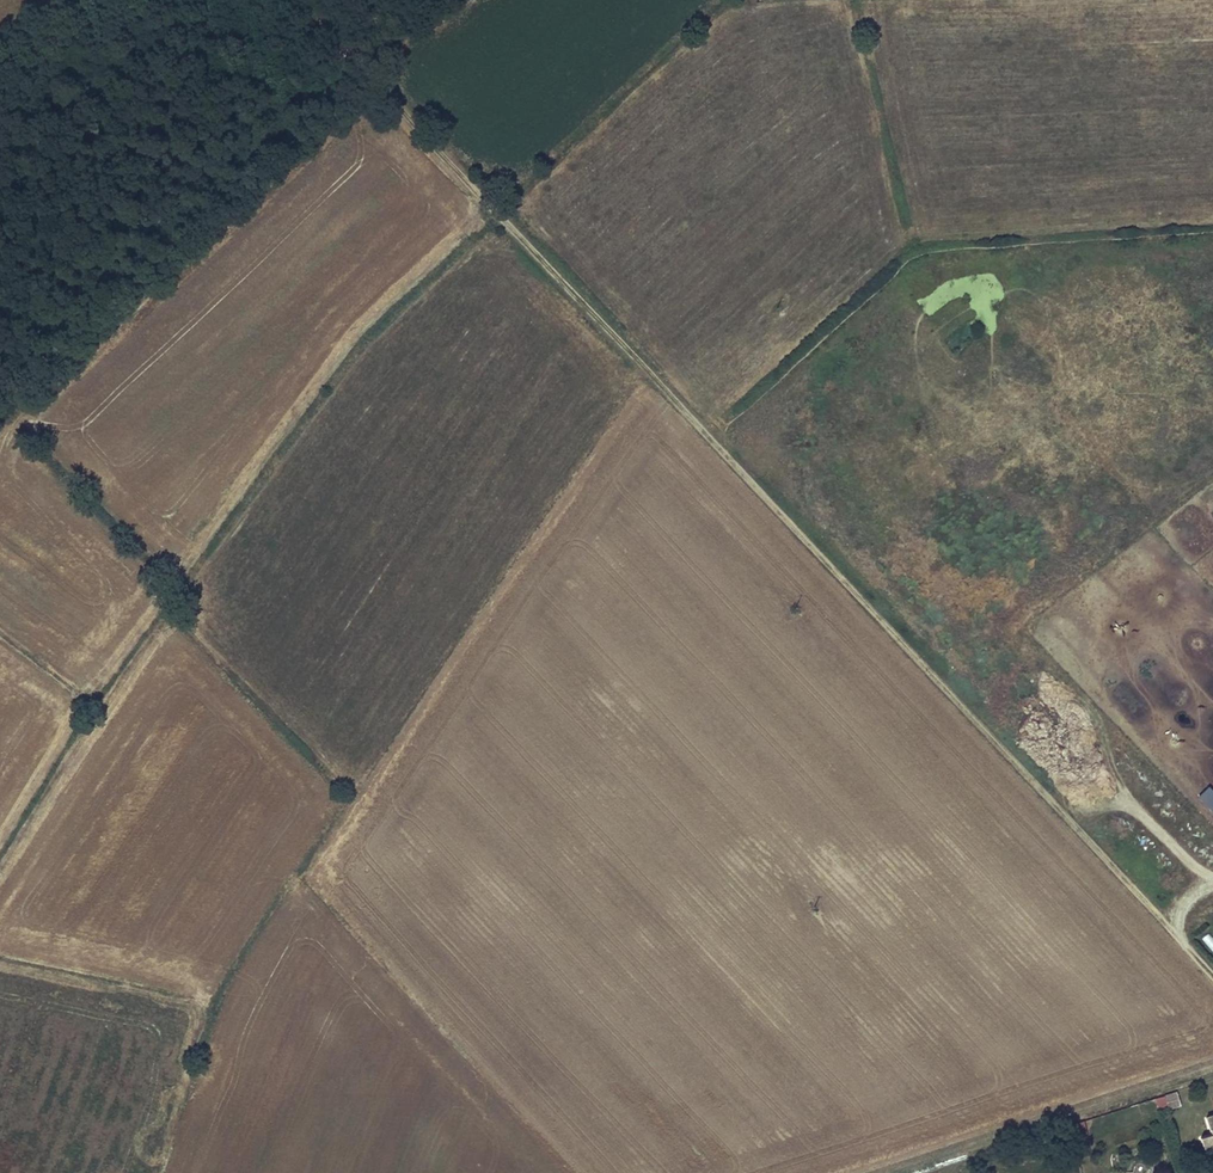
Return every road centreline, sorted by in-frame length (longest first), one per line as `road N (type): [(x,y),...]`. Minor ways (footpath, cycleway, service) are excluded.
road 1 (track): [(312,0),(1212,972)]
road 2 (track): [(164,0),(0,68)]

